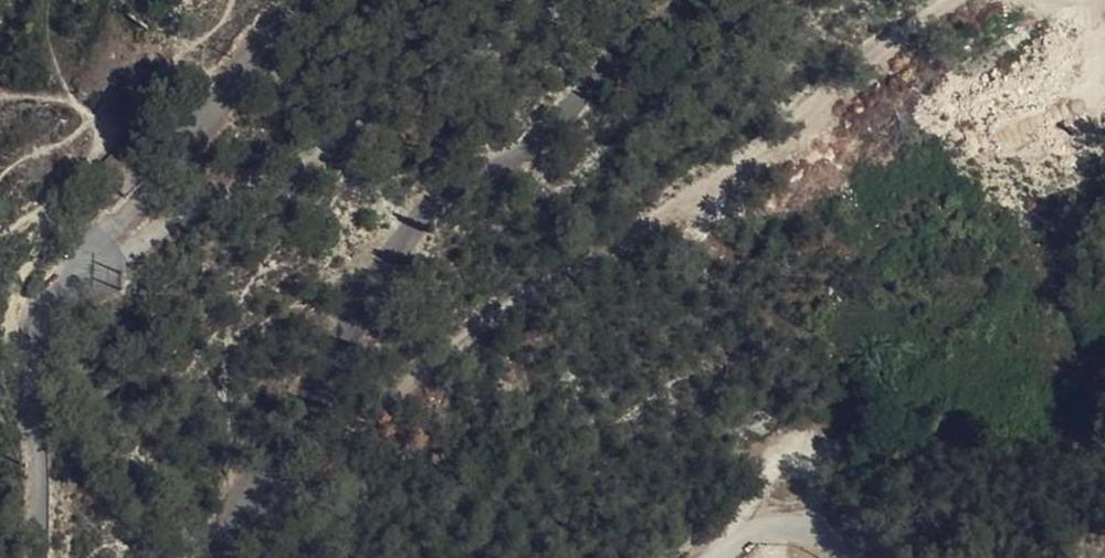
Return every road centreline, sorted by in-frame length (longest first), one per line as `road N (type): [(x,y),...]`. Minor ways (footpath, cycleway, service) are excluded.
road 1 (unclassified): [(687,0),(622,43),(543,135),(410,230),(352,315),(313,398),(235,505),(221,557)]
road 2 (unclassified): [(160,218),(216,200),(575,0)]
road 3 (track): [(160,218),(196,139),(309,0)]
road 4 (track): [(98,118),(100,143),(52,207),(15,287),(14,313),(29,334)]
road 5 (unclassified): [(29,334),(24,380),(39,477),(34,557)]
road 6 (residential): [(29,334),(52,299),(160,218)]
road 7 (unclassified): [(851,557),(811,532),(769,529),(718,557)]

